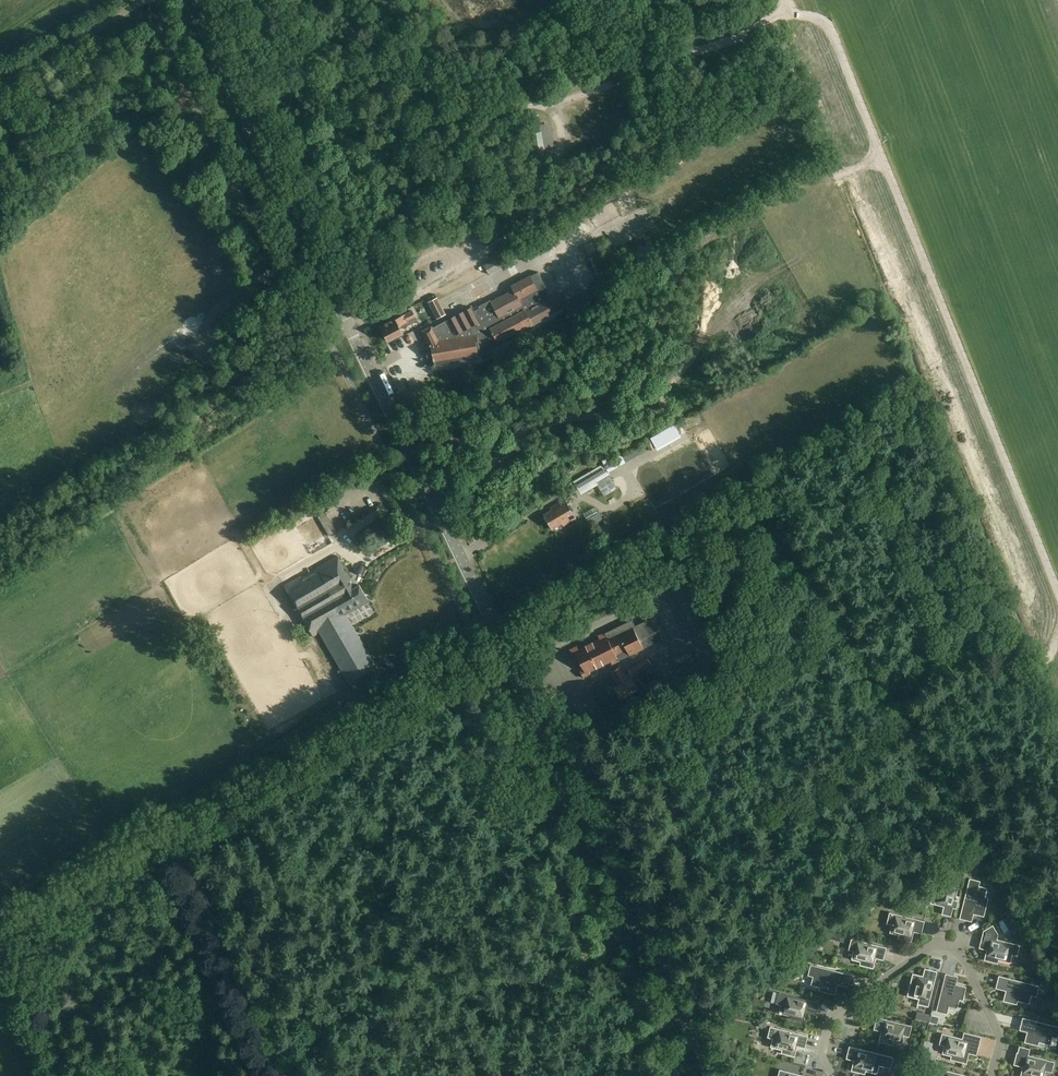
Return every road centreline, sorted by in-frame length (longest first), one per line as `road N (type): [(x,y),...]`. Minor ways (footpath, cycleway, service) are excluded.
road 1 (secondary): [(713,1075),(191,0)]
road 2 (track): [(550,110),(778,16),(805,24),(897,268),(1041,595),(1036,610),(1010,625)]
road 3 (track): [(489,614),(33,886),(15,991)]
road 4 (track): [(352,329),(522,226),(560,154),(559,121),(533,104),(469,114),(286,195)]
road 5 (residential): [(831,1075),(822,1055),(830,1017),(933,946),(959,951),(998,1031),(994,1075)]
road 6 (track): [(0,75),(146,0)]

